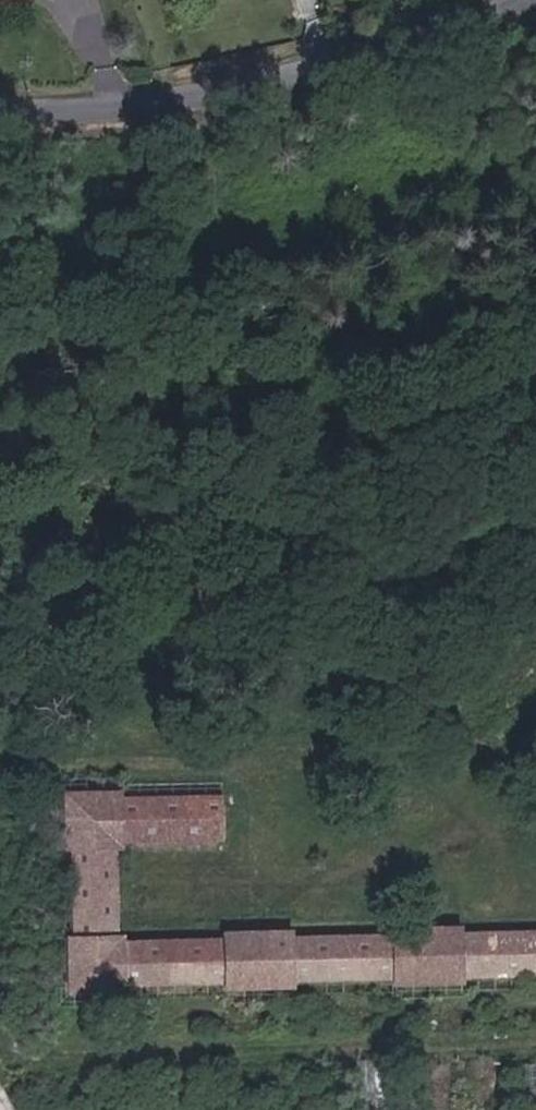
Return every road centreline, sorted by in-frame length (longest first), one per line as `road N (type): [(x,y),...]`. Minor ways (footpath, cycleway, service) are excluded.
road 1 (unclassified): [(0,107),(204,101),(503,35),(535,18)]

